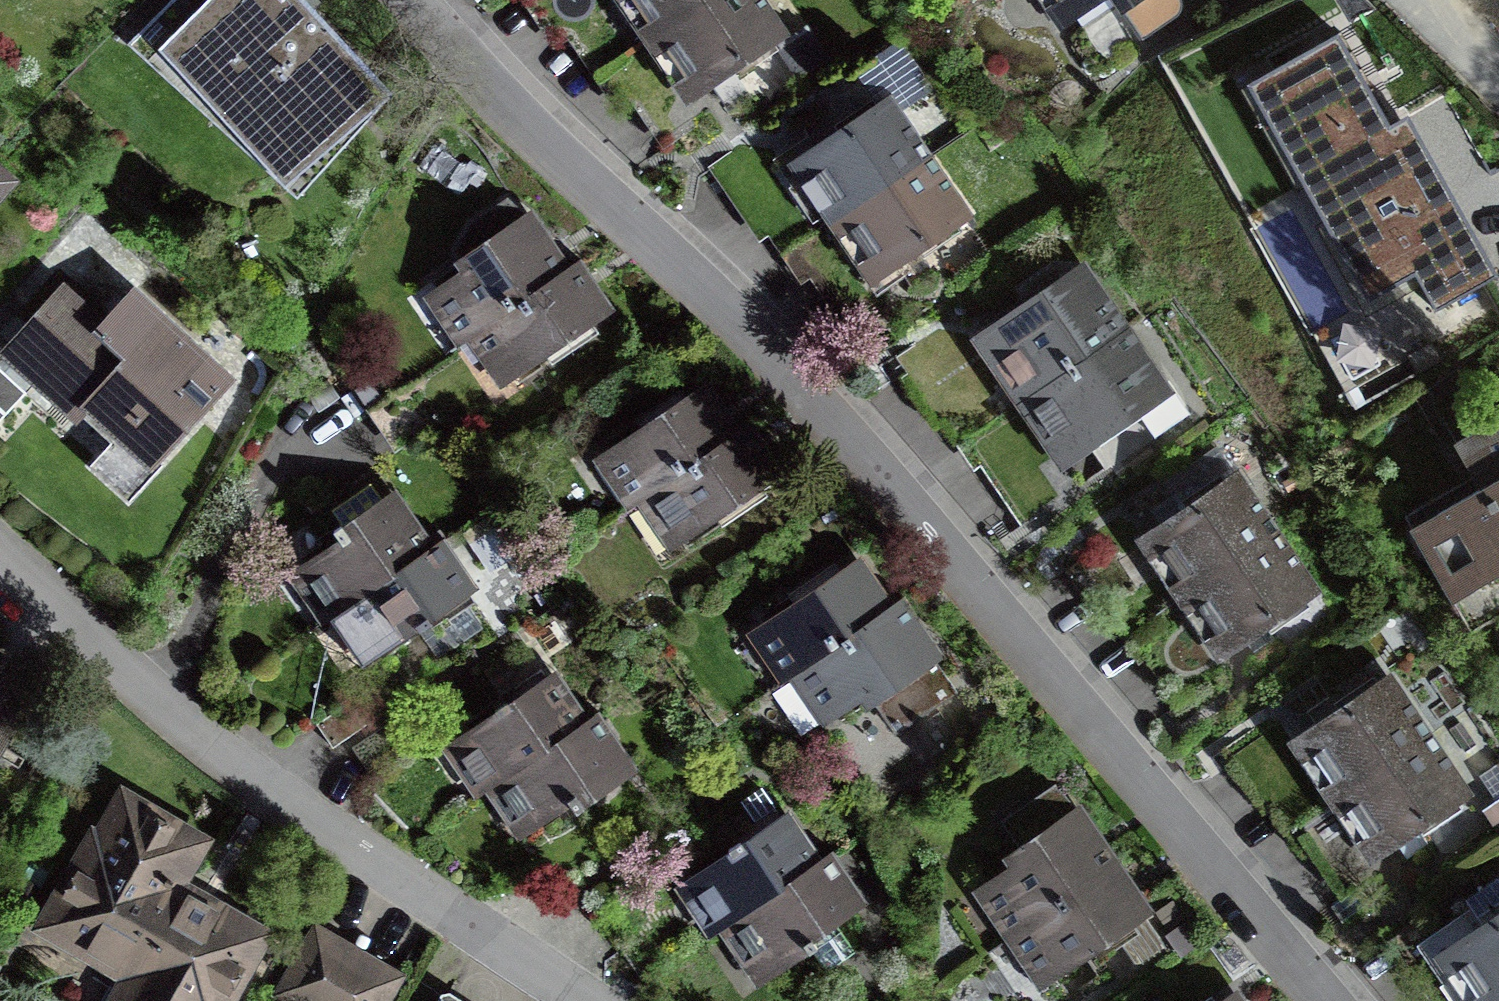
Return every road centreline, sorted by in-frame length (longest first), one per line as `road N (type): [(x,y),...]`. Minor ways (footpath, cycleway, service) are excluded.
road 1 (residential): [(1325,1000),(825,410),(556,153),(414,0)]
road 2 (residential): [(567,1000),(273,800),(0,560)]

